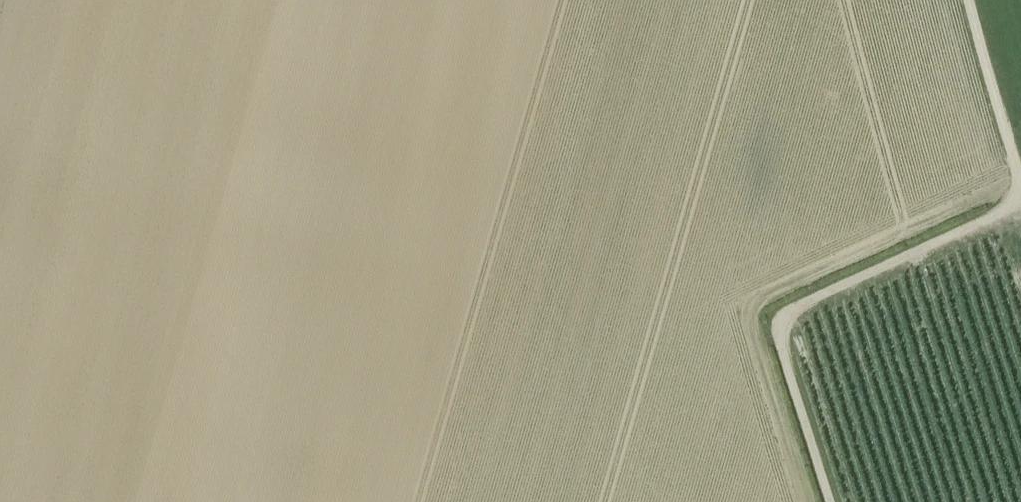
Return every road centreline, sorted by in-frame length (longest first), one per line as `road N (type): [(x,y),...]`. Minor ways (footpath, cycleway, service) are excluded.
road 1 (track): [(971,0),(1020,198),(1000,218),(784,318),(784,355),(830,501)]

